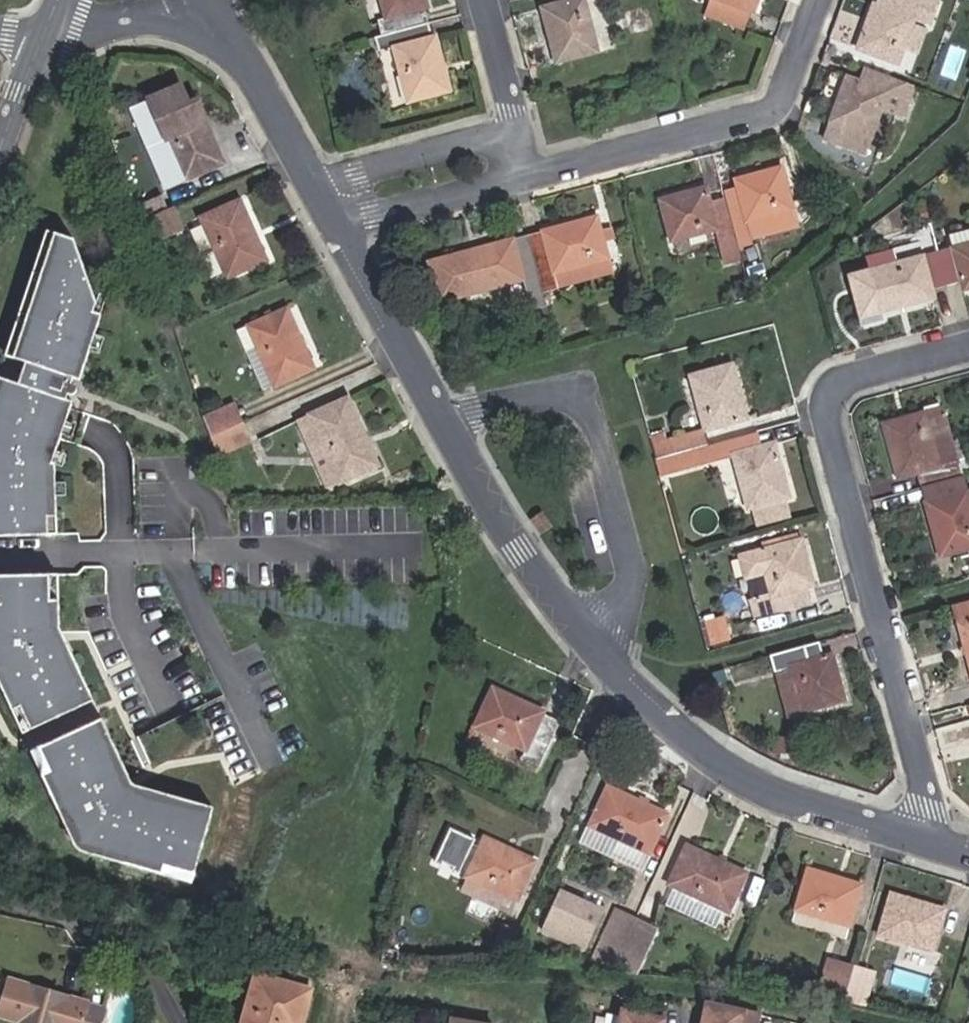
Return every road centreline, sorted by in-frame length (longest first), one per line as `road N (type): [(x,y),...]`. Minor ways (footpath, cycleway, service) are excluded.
road 1 (residential): [(914,840),(923,787),(823,412),(839,383),(968,346)]
road 2 (unclassified): [(589,643),(622,613),(630,579),(587,414),(565,397),(544,395),(443,422)]
road 3 (residential): [(589,643),(670,726),(738,778),(914,840)]
road 4 (residential): [(526,175),(778,105),(817,0)]
road 5 (residential): [(443,422),(519,551),(589,643)]
road 6 (residential): [(164,551),(418,548)]
road 7 (residential): [(164,551),(270,758)]
road 8 (residential): [(334,223),(443,422)]
road 9 (residential): [(50,8),(192,36),(255,79)]
road 10 (residential): [(514,132),(312,184)]
road 11 (residential): [(334,223),(526,175)]
road 12 (residential): [(0,552),(164,551)]
road 13 (residential): [(514,132),(481,0)]

